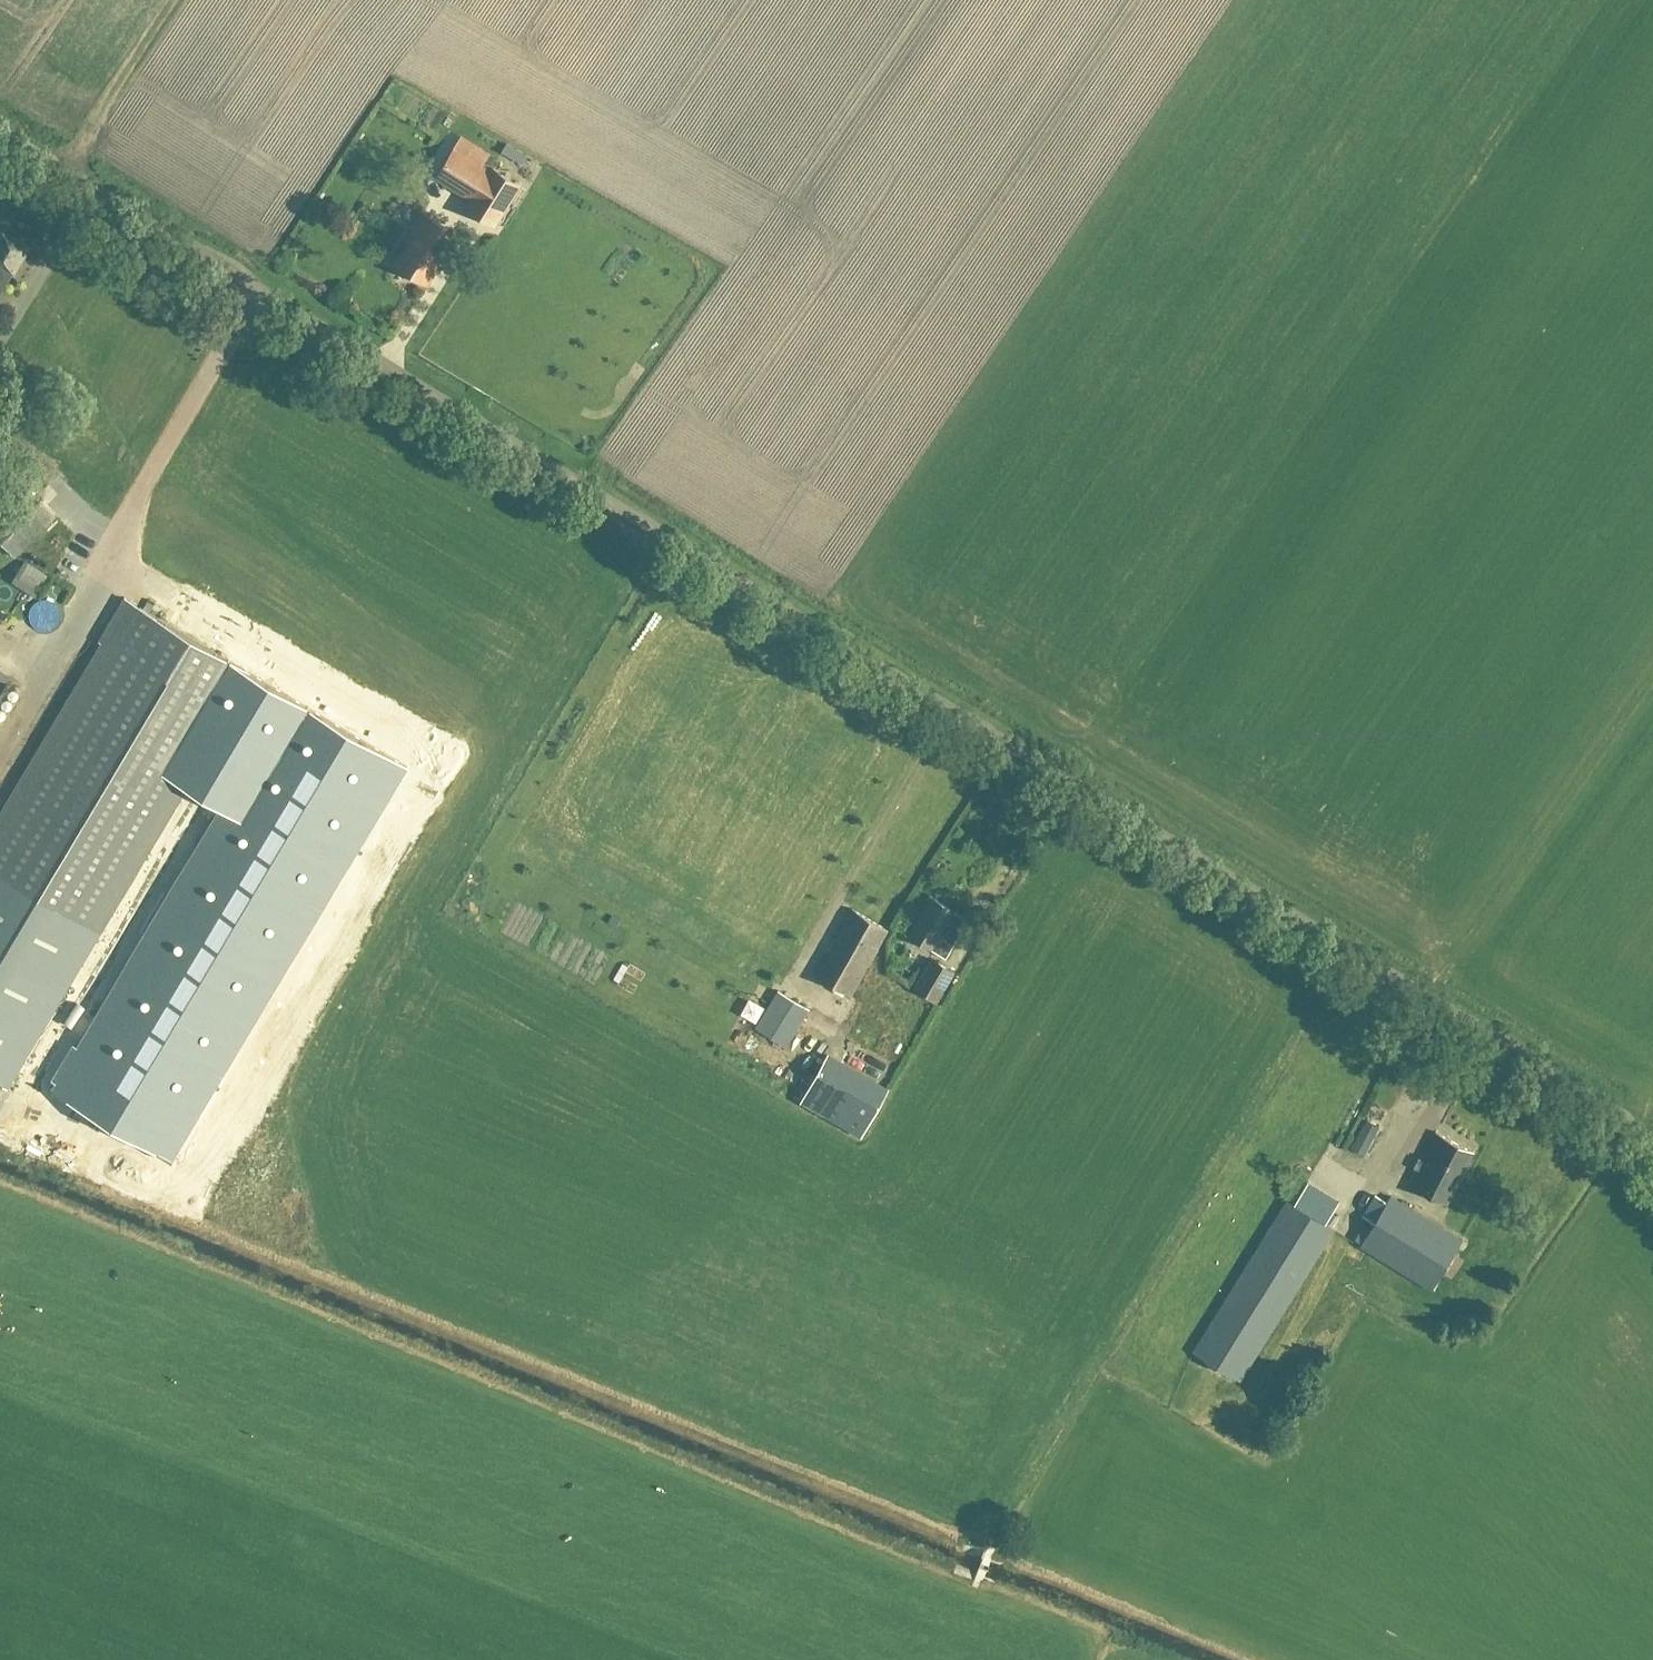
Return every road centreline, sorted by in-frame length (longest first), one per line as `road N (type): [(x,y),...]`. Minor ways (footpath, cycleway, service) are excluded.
road 1 (unclassified): [(1652,1166),(1542,1065),(670,557),(0,151)]
road 2 (track): [(54,184),(177,0)]

